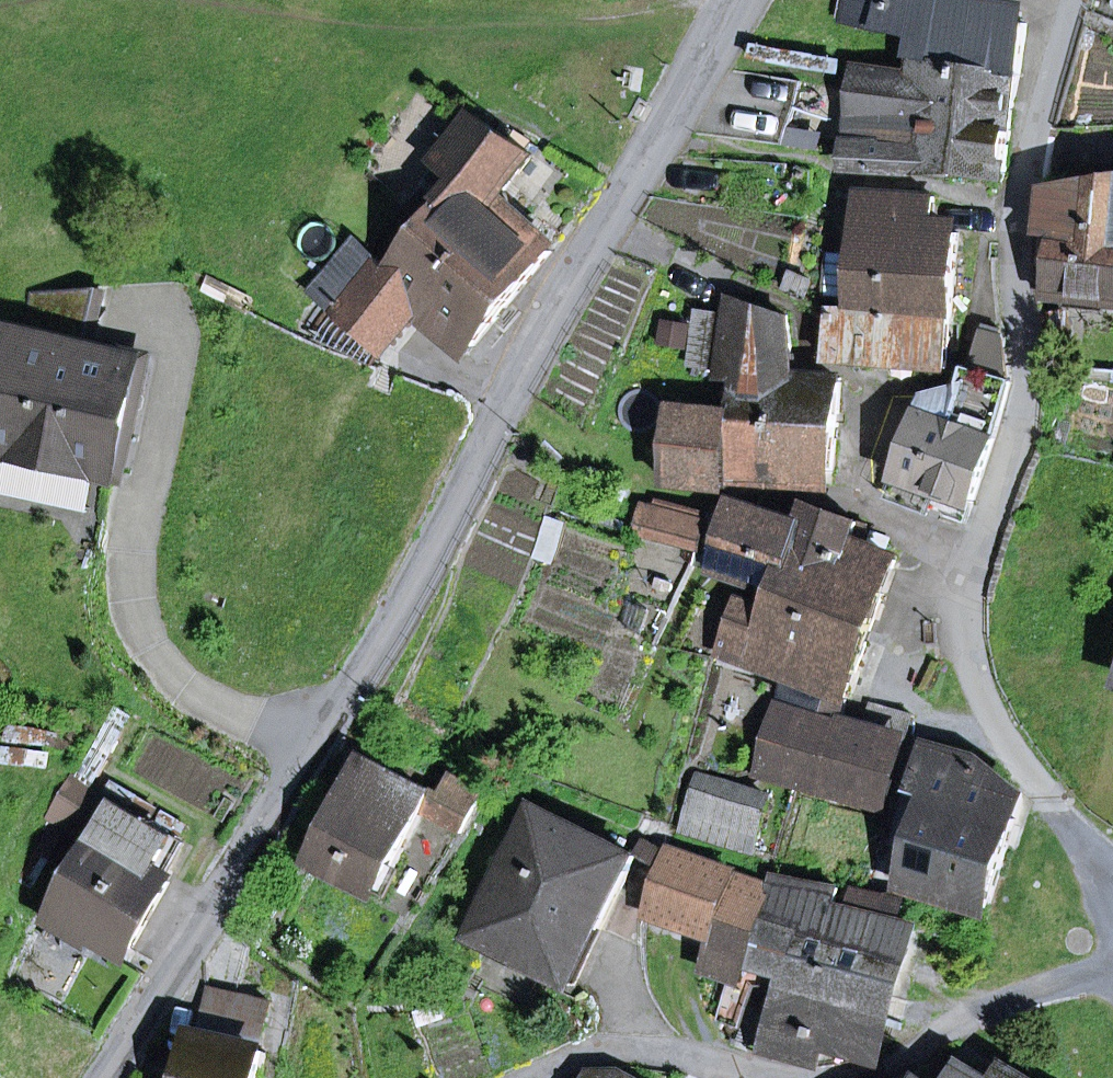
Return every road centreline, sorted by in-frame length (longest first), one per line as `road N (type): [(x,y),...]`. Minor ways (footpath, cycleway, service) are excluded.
road 1 (tertiary): [(742,0),(606,225),(391,623),(104,1077)]
road 2 (residential): [(1032,159),(1015,262),(1026,384),(1020,445),(968,590),(970,639),(994,721),(1097,871)]
road 3 (residential): [(852,1077),(888,1072),(1005,997),(1112,963)]
road 4 (residential): [(534,1077),(597,1048),(780,1077)]
road 5 (residential): [(1073,0),(1032,159)]

